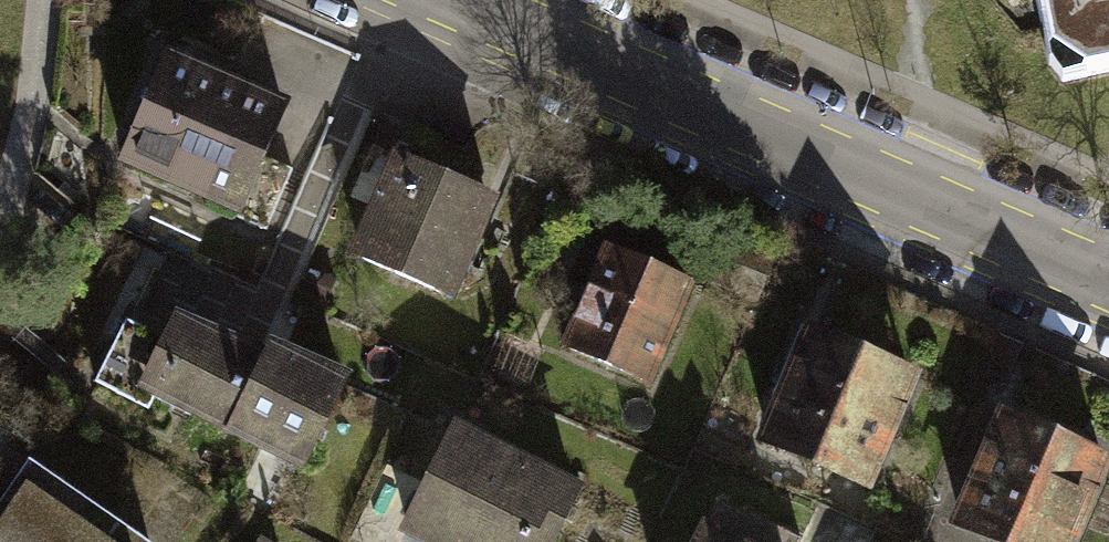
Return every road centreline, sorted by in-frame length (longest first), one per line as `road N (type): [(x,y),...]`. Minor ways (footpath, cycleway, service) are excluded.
road 1 (tertiary): [(449,0),(1108,292)]

